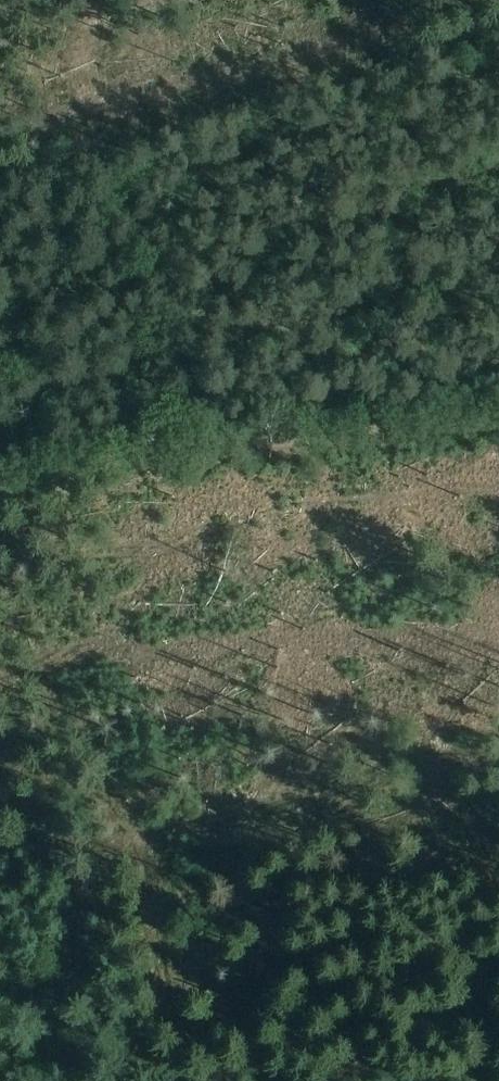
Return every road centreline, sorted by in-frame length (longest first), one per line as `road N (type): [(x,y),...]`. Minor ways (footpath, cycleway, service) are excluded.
road 1 (track): [(498,427),(253,447),(0,492)]

